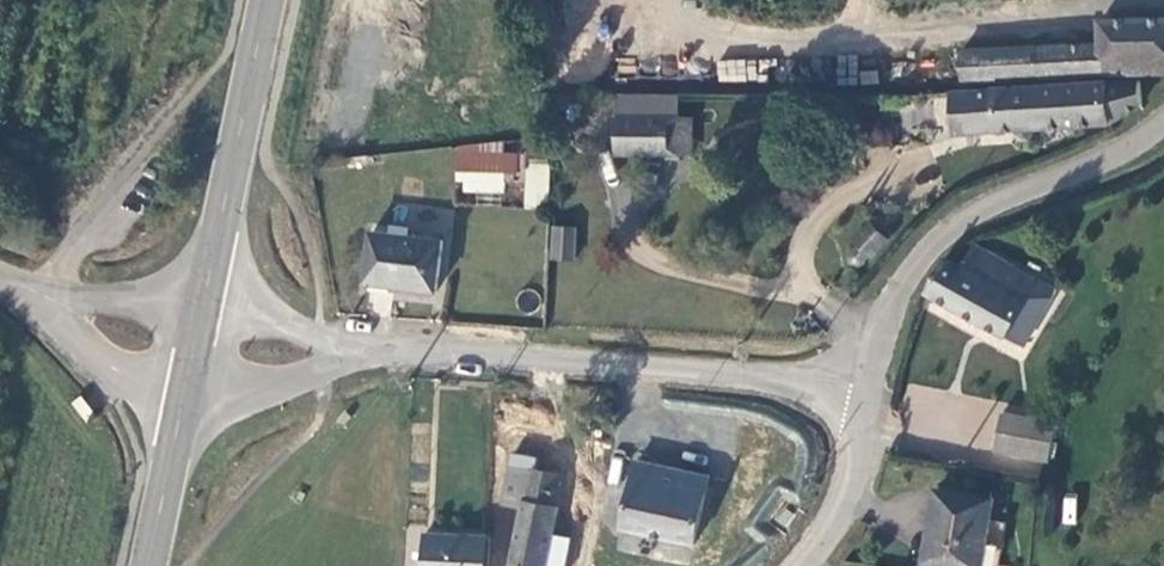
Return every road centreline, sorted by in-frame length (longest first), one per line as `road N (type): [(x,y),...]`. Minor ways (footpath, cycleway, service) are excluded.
road 1 (unclassified): [(869,383),(377,352)]
road 2 (unclassified): [(869,383),(885,322),(919,261),(955,226),(1120,153),(1163,117)]
road 3 (secondary): [(265,0),(208,273)]
road 4 (unclassified): [(172,444),(218,406),(291,373),(377,352)]
road 5 (unclassified): [(801,565),(823,546),(848,490),(869,383)]
road 6 (unclassified): [(50,299),(124,372),(172,444)]
road 7 (unclassified): [(377,352),(321,340),(253,310),(208,273)]
road 8 (secondary): [(208,273),(172,444)]
road 9 (unclassified): [(208,273),(116,298),(50,299)]
road 10 (secondary): [(172,444),(147,565)]

